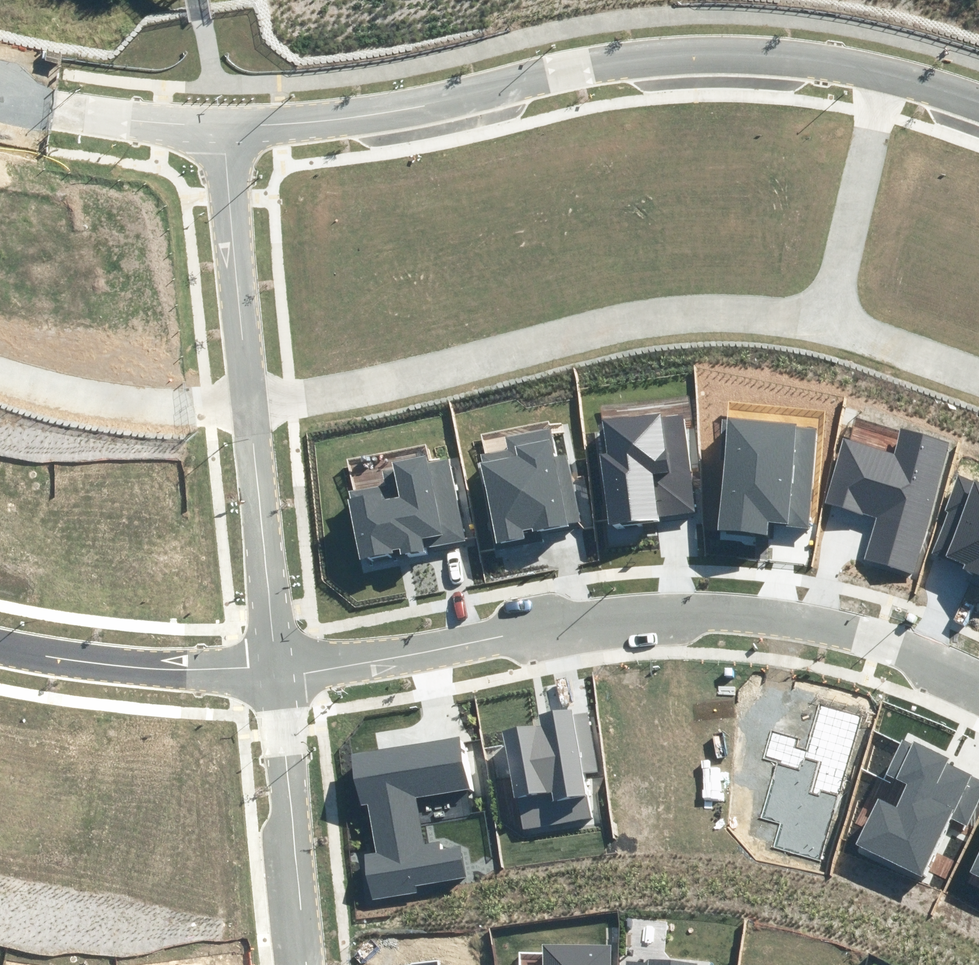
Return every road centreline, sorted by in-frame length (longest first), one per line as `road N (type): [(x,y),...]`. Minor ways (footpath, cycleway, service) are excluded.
road 1 (residential): [(275,663),(631,617),(795,621),(978,674)]
road 2 (residential): [(879,75),(793,59),(700,55),(526,79),(383,113),(217,126)]
road 3 (residential): [(247,416),(694,309),(824,321)]
road 4 (residential): [(275,663),(304,964)]
road 5 (residential): [(217,126),(247,416)]
road 6 (residential): [(0,646),(179,665),(275,663)]
road 7 (residential): [(879,75),(824,321)]
road 8 (residential): [(0,373),(154,407),(247,416)]
road 9 (residential): [(247,416),(275,663)]
road 10 (residential): [(217,126),(57,113),(0,100)]
road 11 (residential): [(824,321),(978,375)]

